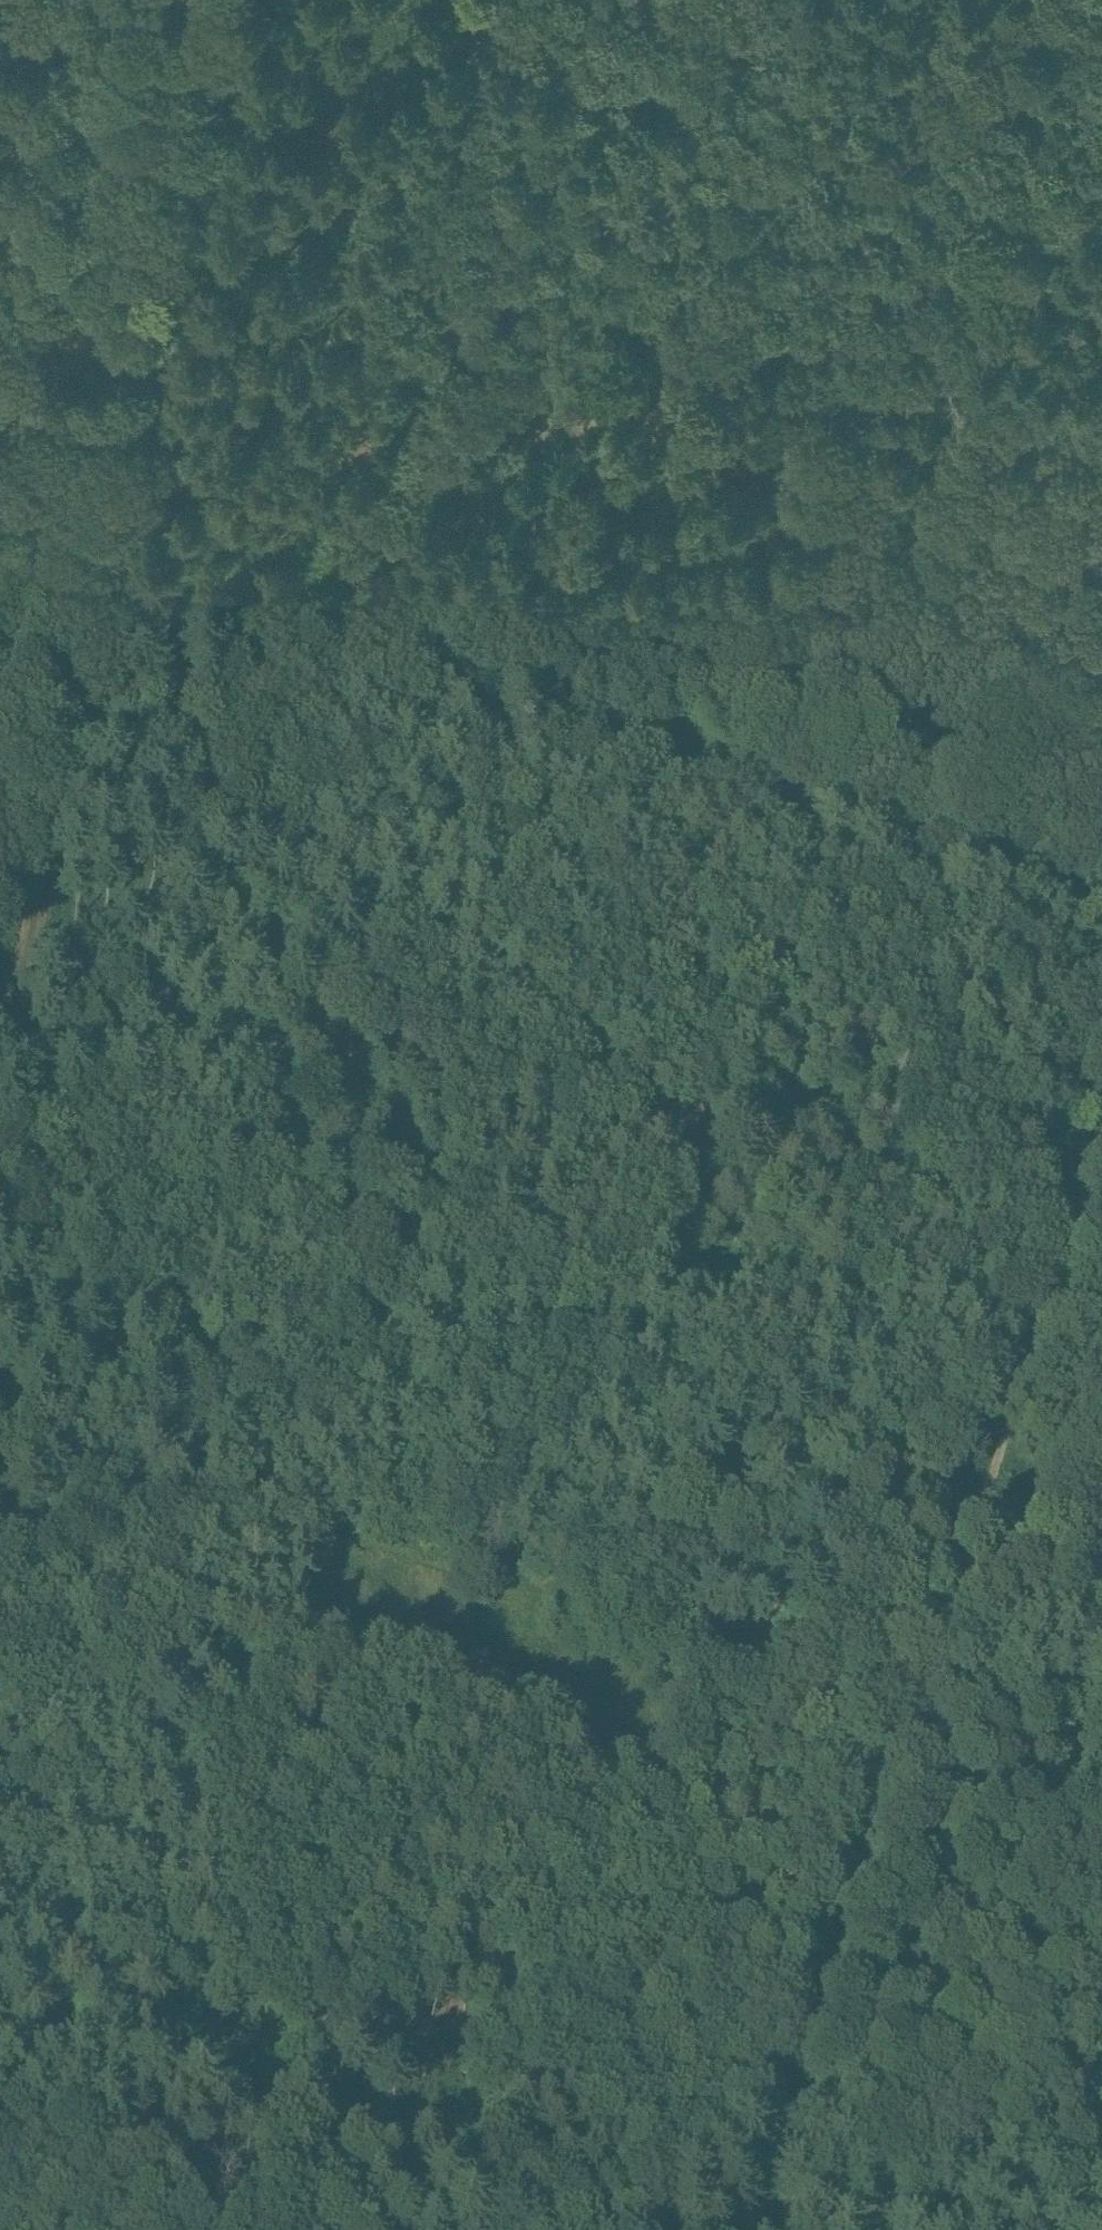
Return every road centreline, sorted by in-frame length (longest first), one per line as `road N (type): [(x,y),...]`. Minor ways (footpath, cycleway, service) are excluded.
road 1 (track): [(1101,872),(80,516),(0,495)]
road 2 (track): [(763,2229),(1101,1211)]
road 3 (track): [(198,557),(0,1265)]
road 4 (track): [(568,1605),(938,1709),(1101,1765)]
road 5 (track): [(0,2126),(278,2229)]

